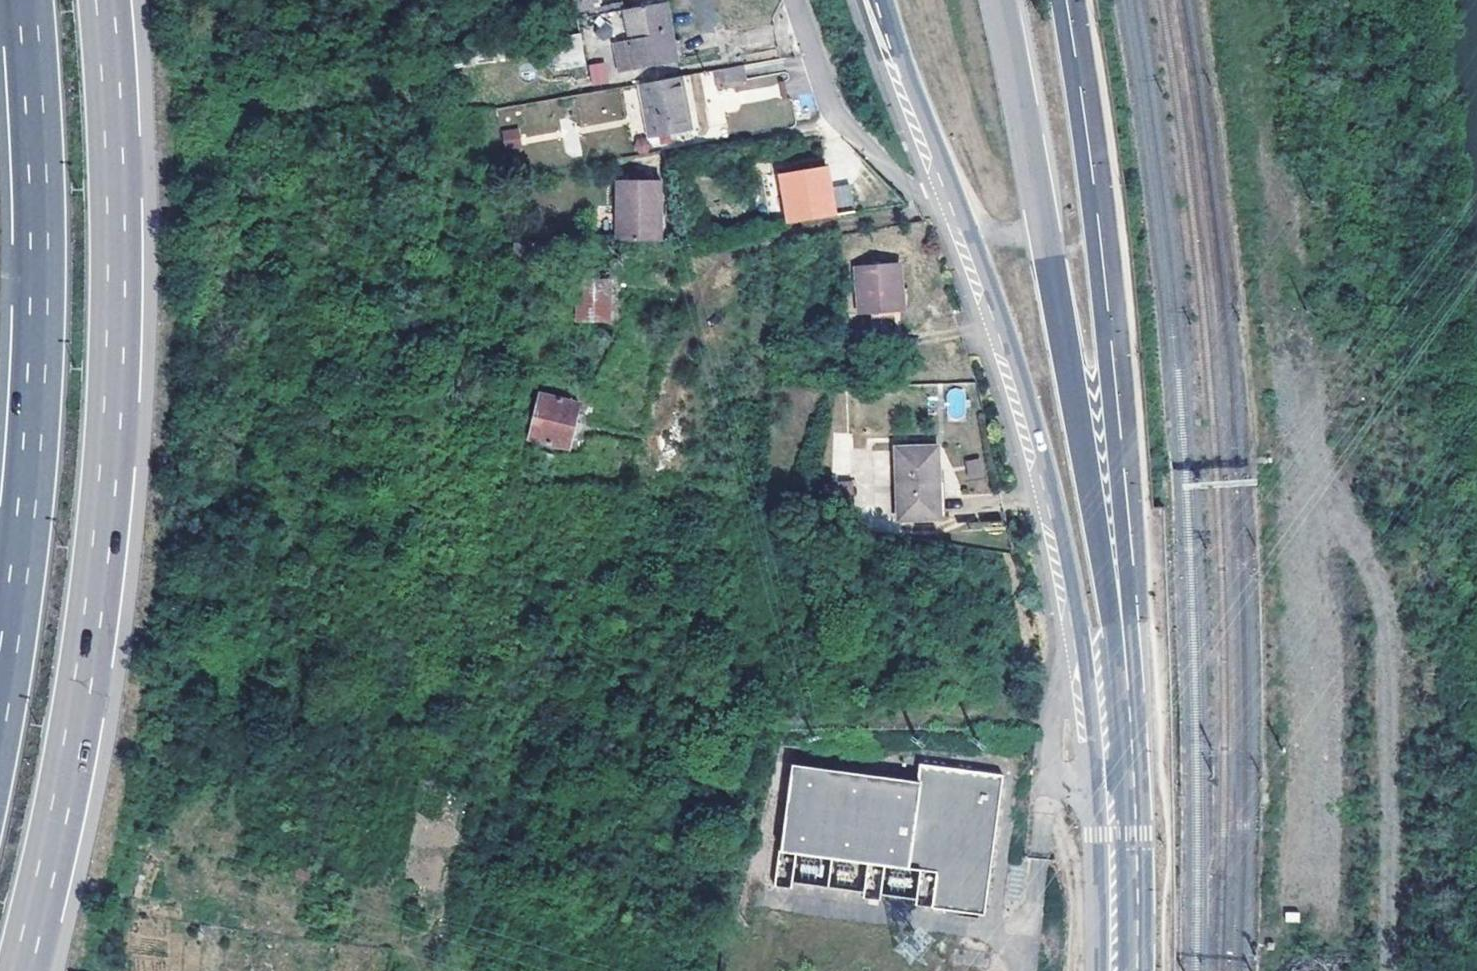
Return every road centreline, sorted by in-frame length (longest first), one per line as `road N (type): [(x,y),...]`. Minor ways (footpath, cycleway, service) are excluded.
road 1 (motorway): [(20,970),(77,712),(100,557),(116,259),(105,0)]
road 2 (motorway): [(28,0),(39,257),(28,477),(0,702)]
road 3 (secondary): [(954,194),(1058,517),(1092,741),(1119,781)]
road 4 (motorway): [(1109,508),(1066,359),(998,0)]
road 5 (secondary): [(1109,508),(1105,359),(1059,0)]
road 6 (residential): [(793,0),(834,114),(920,203),(954,194)]
road 7 (secondary): [(1119,781),(1134,735),(1109,508)]
road 8 (secondary): [(883,0),(954,194)]
road 9 (secondary): [(1121,970),(1119,781)]

